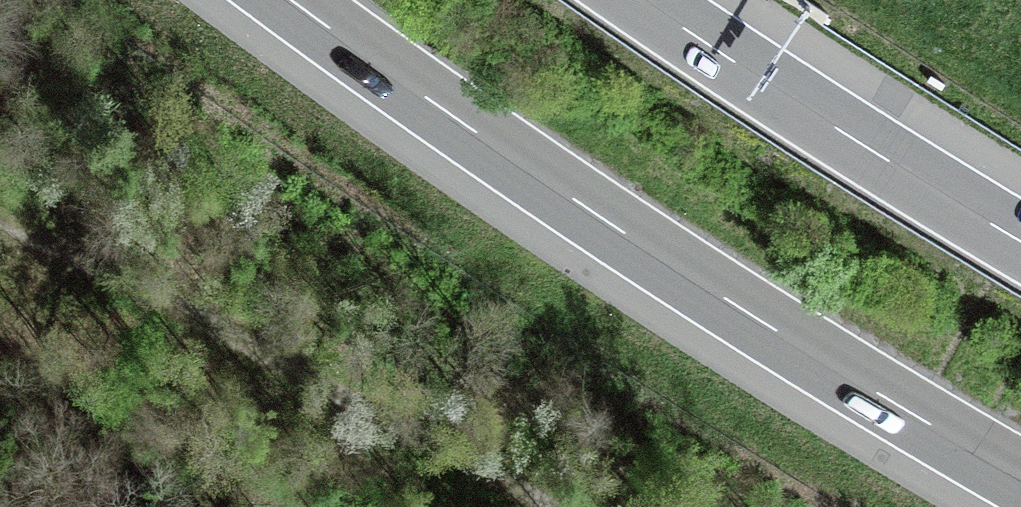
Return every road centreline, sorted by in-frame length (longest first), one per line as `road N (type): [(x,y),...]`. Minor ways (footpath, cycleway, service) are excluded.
road 1 (motorway): [(291,0),(587,208),(1020,477)]
road 2 (track): [(546,506),(0,203)]
road 3 (motorway): [(1020,242),(643,0)]

